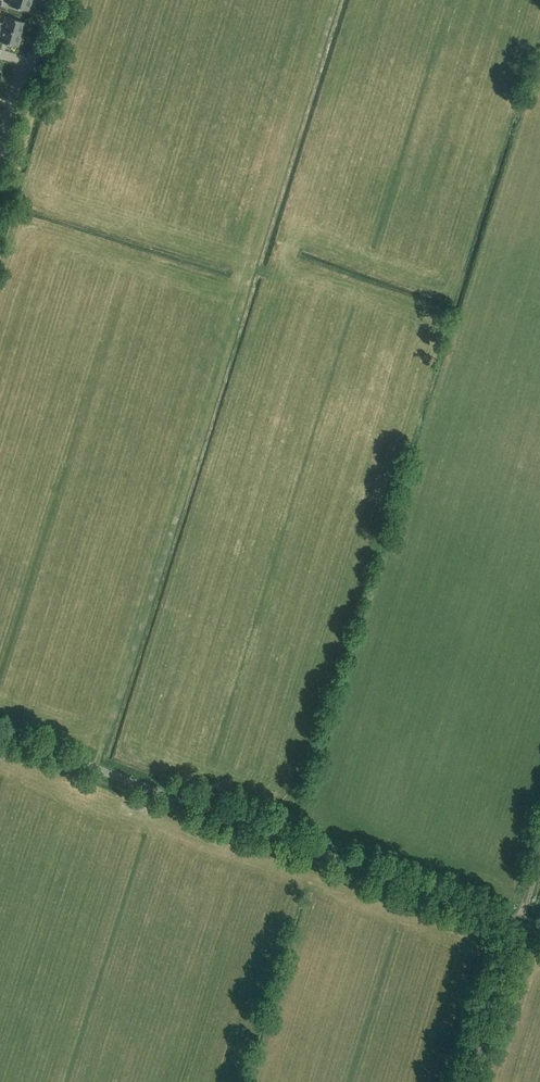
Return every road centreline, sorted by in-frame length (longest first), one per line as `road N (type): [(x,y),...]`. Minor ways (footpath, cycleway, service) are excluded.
road 1 (unclassified): [(539,931),(0,730)]
road 2 (track): [(469,1081),(539,859)]

